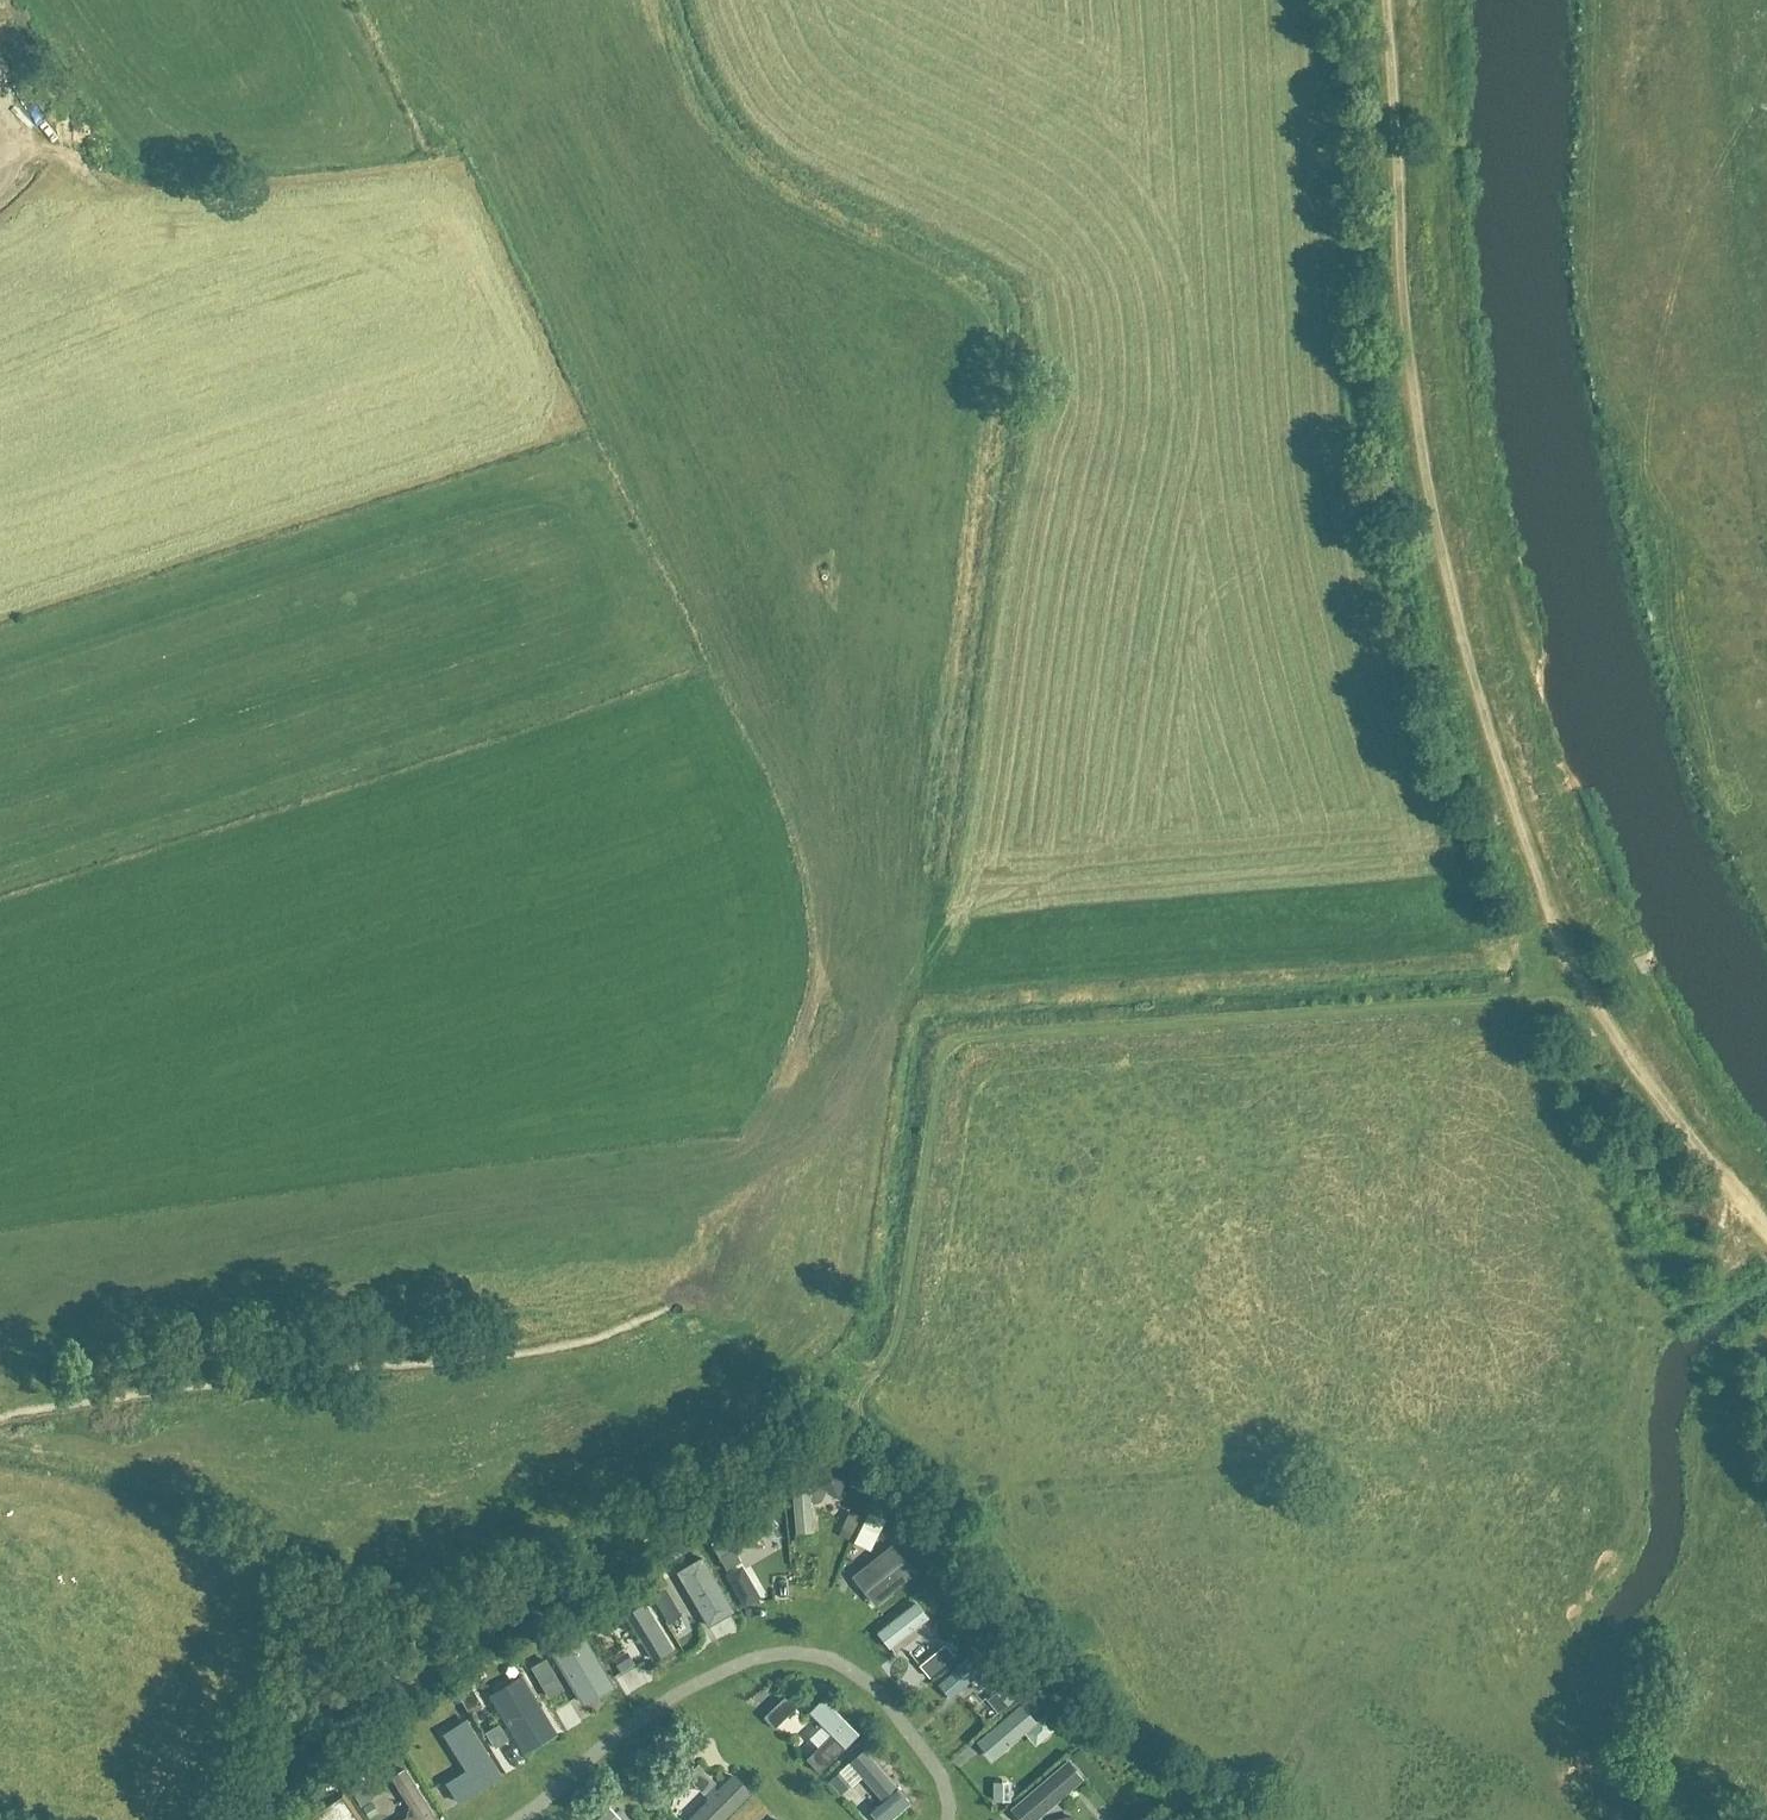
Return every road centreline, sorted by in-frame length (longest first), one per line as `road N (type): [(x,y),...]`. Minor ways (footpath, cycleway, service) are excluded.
road 1 (track): [(1382,0),(1439,578),(1517,833),(1594,992)]
road 2 (track): [(247,1819),(254,1799),(854,1413)]
road 3 (track): [(854,1413),(897,1431),(967,1486),(1017,1552),(1052,1630),(1210,1809),(1200,1819)]
road 4 (track): [(1594,992),(1646,1084),(1766,1232)]
road 5 (track): [(809,1024),(701,1278)]

